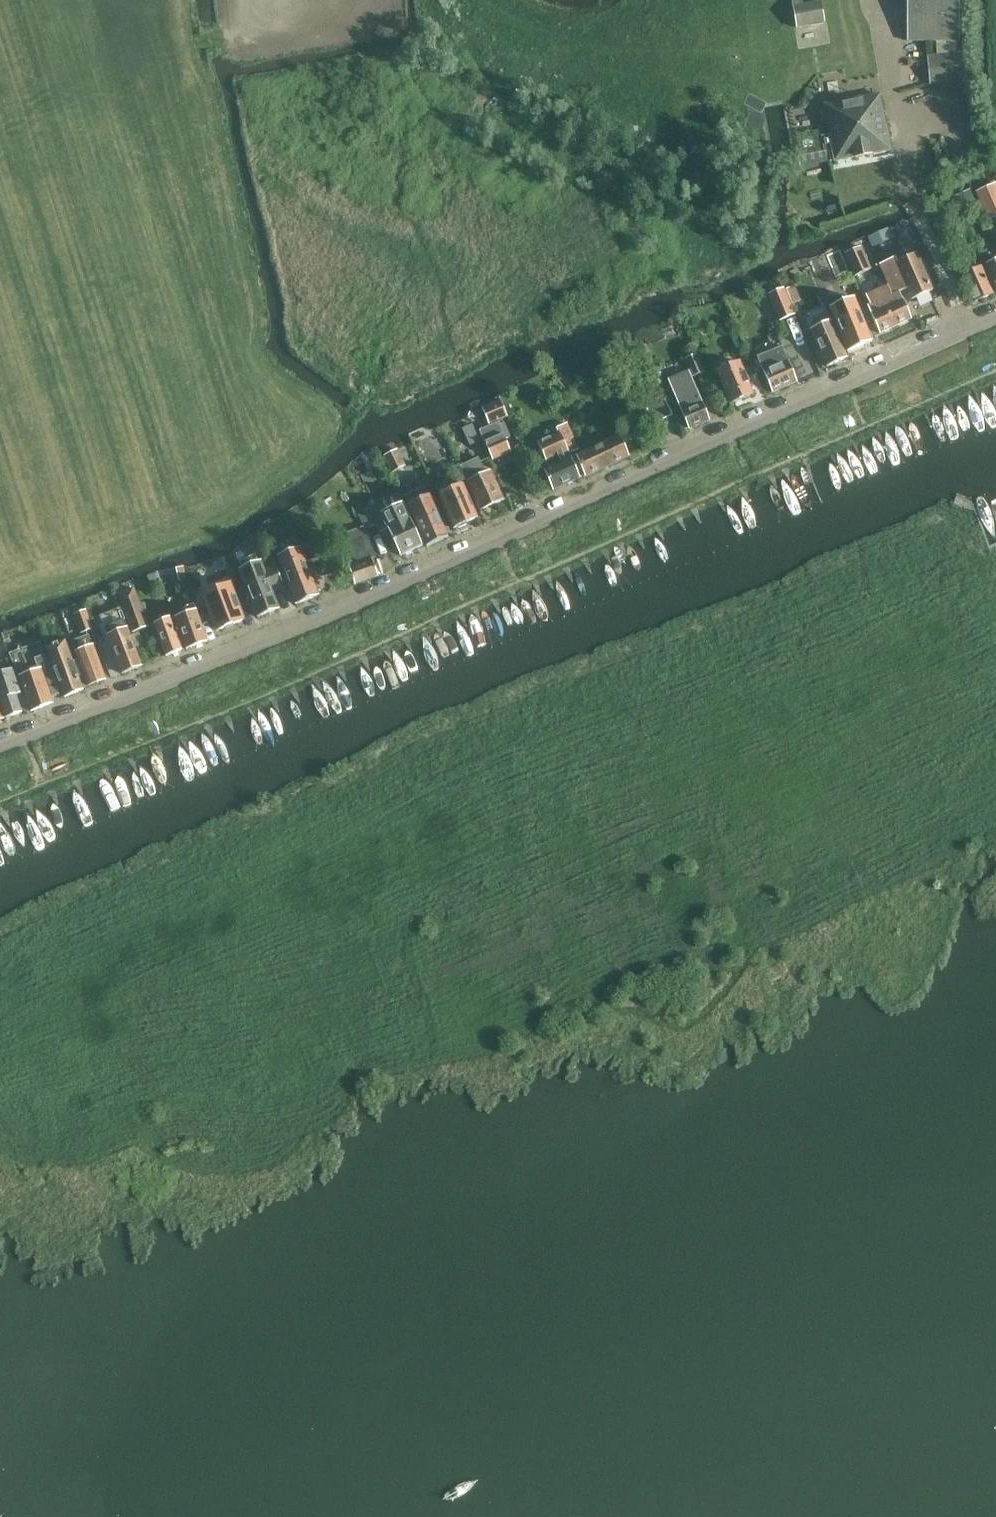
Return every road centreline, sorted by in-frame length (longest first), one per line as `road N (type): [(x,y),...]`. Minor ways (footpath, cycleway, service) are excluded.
road 1 (residential): [(0,749),(347,610),(995,320)]
road 2 (track): [(0,122),(253,24),(335,15),(360,0)]
road 3 (track): [(747,0),(635,45),(568,57),(513,39),(474,0)]

